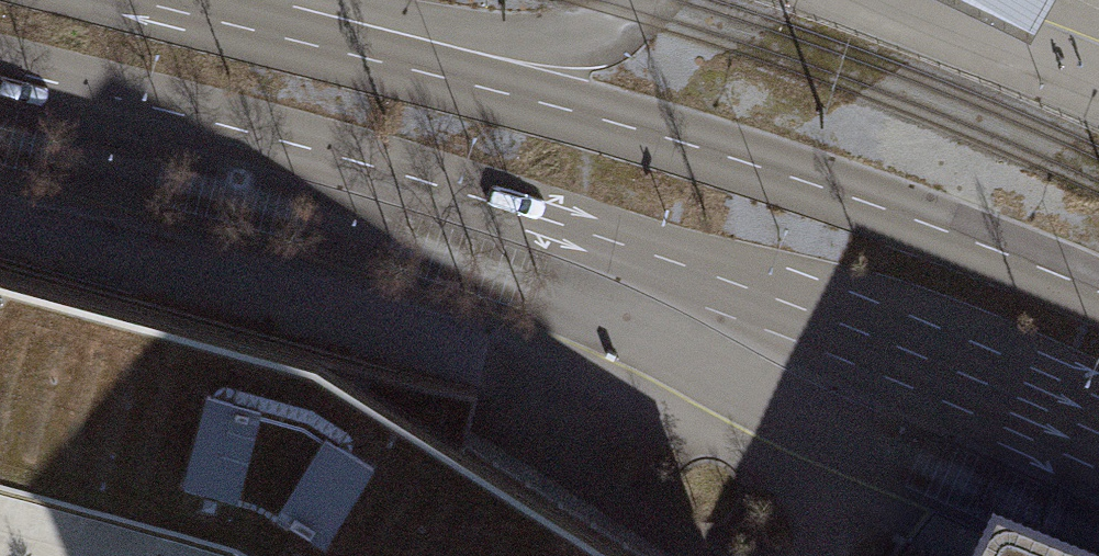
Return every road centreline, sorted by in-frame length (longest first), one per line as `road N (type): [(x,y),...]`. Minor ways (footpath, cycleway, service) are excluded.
road 1 (primary): [(0,76),(492,207),(694,270),(913,355),(1098,442)]
road 2 (primary): [(1098,295),(746,162),(179,0)]

